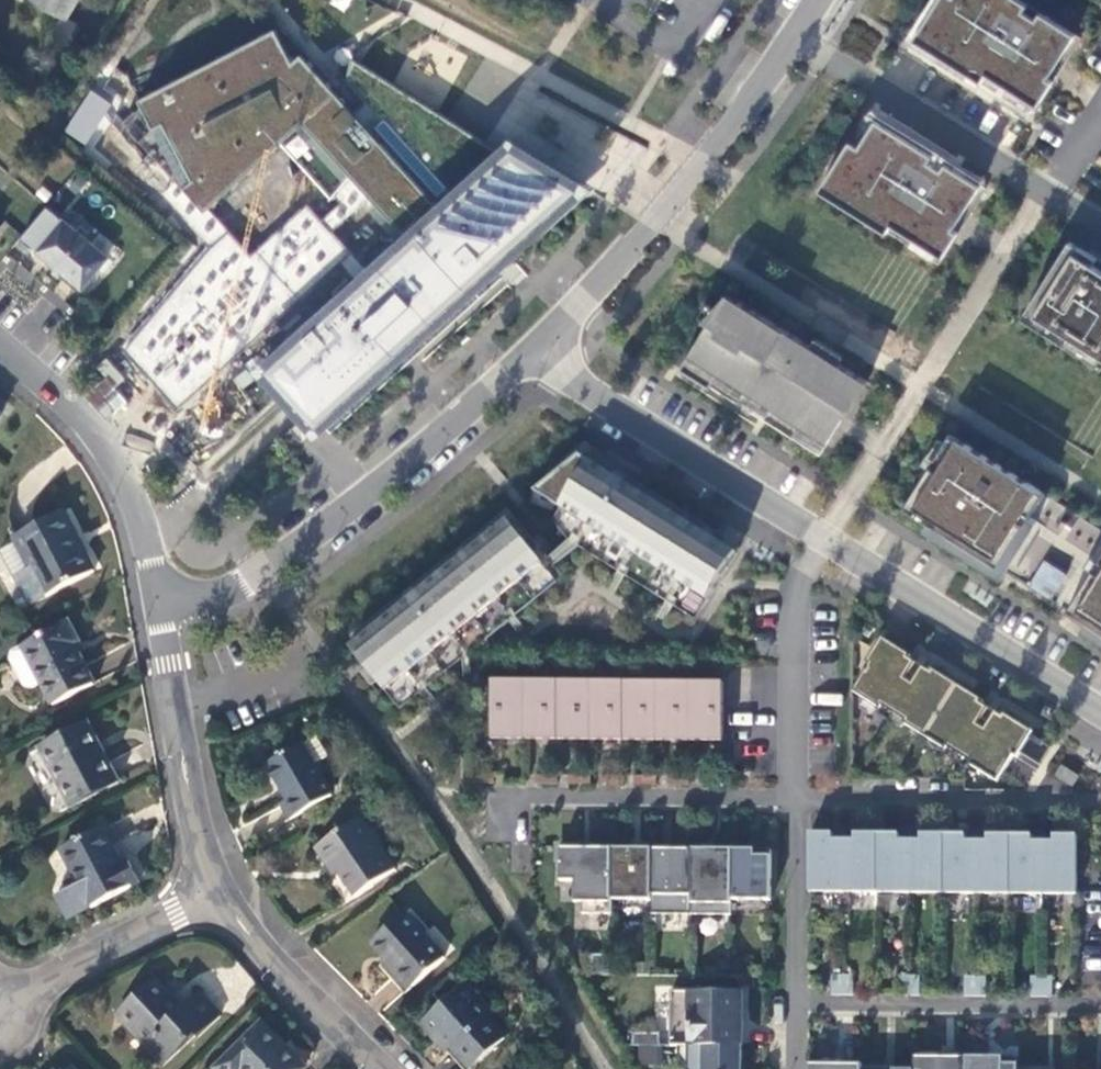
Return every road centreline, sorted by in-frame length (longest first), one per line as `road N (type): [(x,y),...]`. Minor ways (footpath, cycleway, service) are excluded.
road 1 (residential): [(534,352),(405,465),(263,571),(222,597),(157,608)]
road 2 (residential): [(534,352),(827,542)]
road 3 (residential): [(827,542),(1100,707)]
road 4 (residential): [(0,347),(87,428),(121,484),(157,608)]
road 5 (residential): [(1100,799),(794,795)]
road 6 (residential): [(1100,1004),(795,1001)]
road 7 (residential): [(794,795),(521,793),(505,814)]
road 8 (residential): [(794,36),(1046,192)]
road 9 (residential): [(157,608),(212,892)]
road 10 (residential): [(794,795),(794,596),(827,542)]
road 11 (residential): [(212,892),(264,954),(387,1068)]
road 12 (residential): [(212,892),(0,1007)]
road 13 (residential): [(795,1001),(794,795)]
road 14 (residential): [(656,222),(534,352)]
road 15 (residential): [(794,36),(705,159)]

